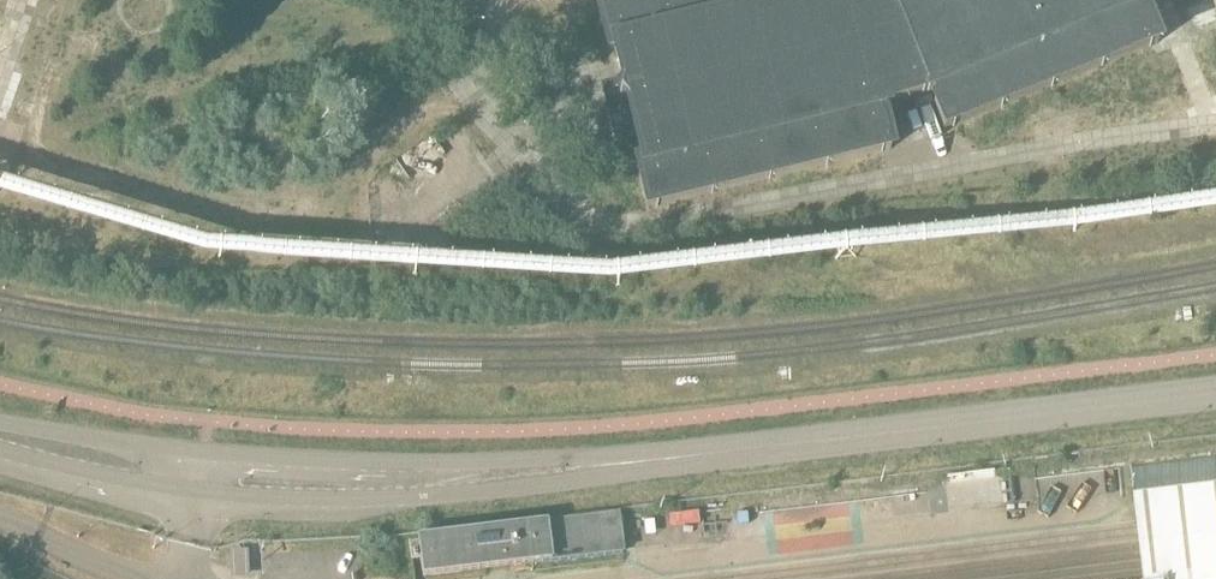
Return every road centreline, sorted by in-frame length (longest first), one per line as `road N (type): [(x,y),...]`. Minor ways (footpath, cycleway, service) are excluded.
road 1 (tertiary): [(1215,393),(352,493),(209,479),(0,434)]

